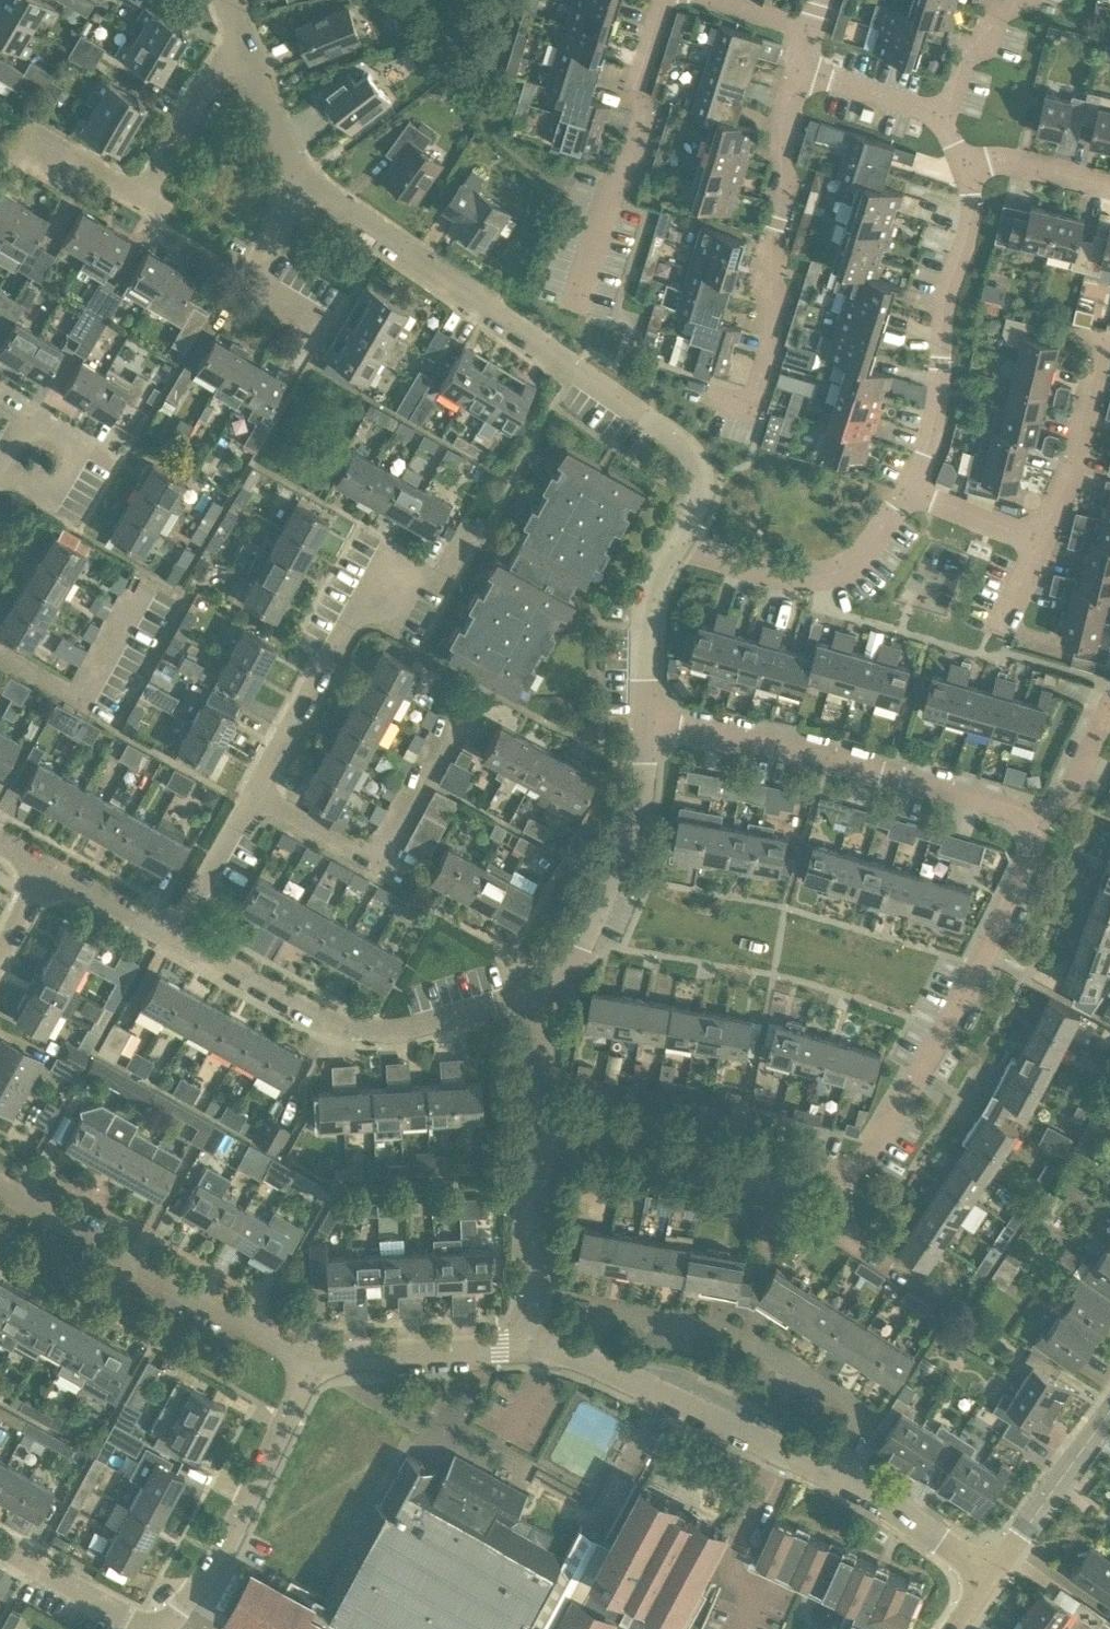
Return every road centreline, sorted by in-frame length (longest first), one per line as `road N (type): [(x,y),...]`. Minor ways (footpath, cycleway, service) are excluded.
road 1 (residential): [(672,546),(699,487),(684,441),(305,182)]
road 2 (residential): [(173,936),(386,556)]
road 3 (residential): [(840,1174),(876,1145),(949,1024),(1027,865),(1034,815)]
road 4 (residential): [(547,986),(405,1027),(370,1029),(333,1023),(173,936)]
road 5 (residential): [(1034,815),(805,750),(651,723)]
road 6 (residential): [(711,395),(751,407),(765,360),(775,224),(786,177),(778,141),(798,72)]
road 7 (residential): [(836,1477),(859,1419),(851,1407),(763,1357),(703,1333),(612,1320),(594,1364)]
road 8 (residential): [(316,1359),(0,1184)]
road 9 (residential): [(908,493),(934,428),(947,291),(972,216),(964,168)]
road 10 (residential): [(577,303),(609,197),(624,180),(644,122),(634,80),(662,0)]
road 11 (residential): [(157,1628),(219,1561),(316,1359)]
road 12 (residential): [(539,1118),(840,1174)]
road 13 (residential): [(547,986),(584,943),(632,827),(651,723)]
road 14 (residential): [(672,546),(754,572),(824,574),(850,565),(908,493)]
road 15 (residential): [(836,1477),(594,1364)]
road 16 (residential): [(530,1343),(539,1118)]
road 17 (residential): [(1046,543),(1106,335)]
road 18 (residential): [(530,1343),(316,1359)]
road 19 (residential): [(328,334),(248,284),(305,182)]
road 20 (tertiary): [(989,1574),(1109,1407)]
road 21 (residential): [(139,197),(240,34)]
road 22 (residential): [(28,414),(81,447),(50,499),(0,469)]
road 23 (residential): [(989,1574),(836,1477)]
road 24 (residential): [(651,723),(648,616),(672,546)]
road 25 (residential): [(151,1628),(0,1547)]
road 26 (residential): [(936,1289),(842,1235),(840,1174)]
road 27 (residential): [(305,182),(281,145),(240,34)]
road 28 (residential): [(943,114),(798,72)]
road 29 (residential): [(1109,185),(1004,158),(964,168)]
road 30 (residential): [(1046,543),(908,493)]
road 31 (residential): [(173,936),(49,869)]
road 32 (residential): [(1034,815),(1078,763),(1109,699)]
road 33 (residential): [(943,114),(965,61),(1018,0)]
road 34 (residential): [(539,1118),(547,986)]
road 35 (residential): [(28,131),(139,197)]

